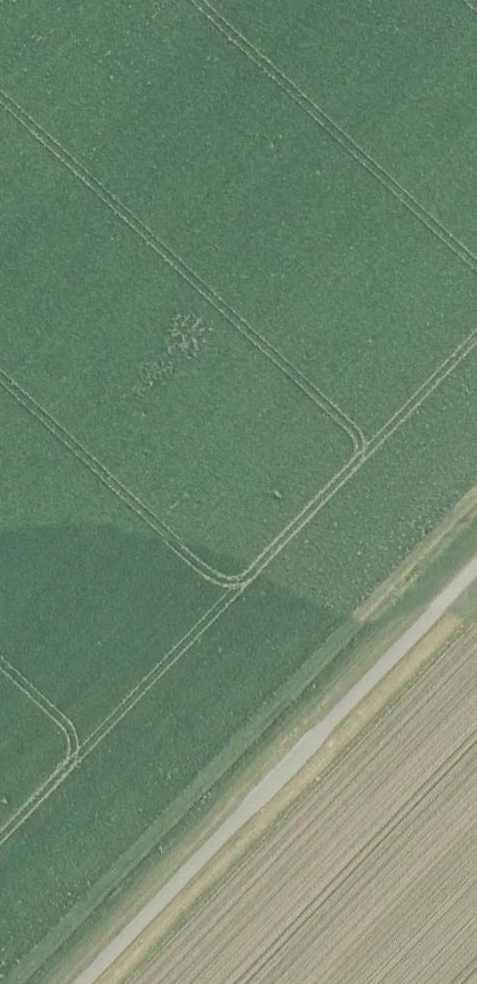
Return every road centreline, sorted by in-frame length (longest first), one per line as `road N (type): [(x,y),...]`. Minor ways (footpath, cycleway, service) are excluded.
road 1 (tertiary): [(81,983),(476,566)]

